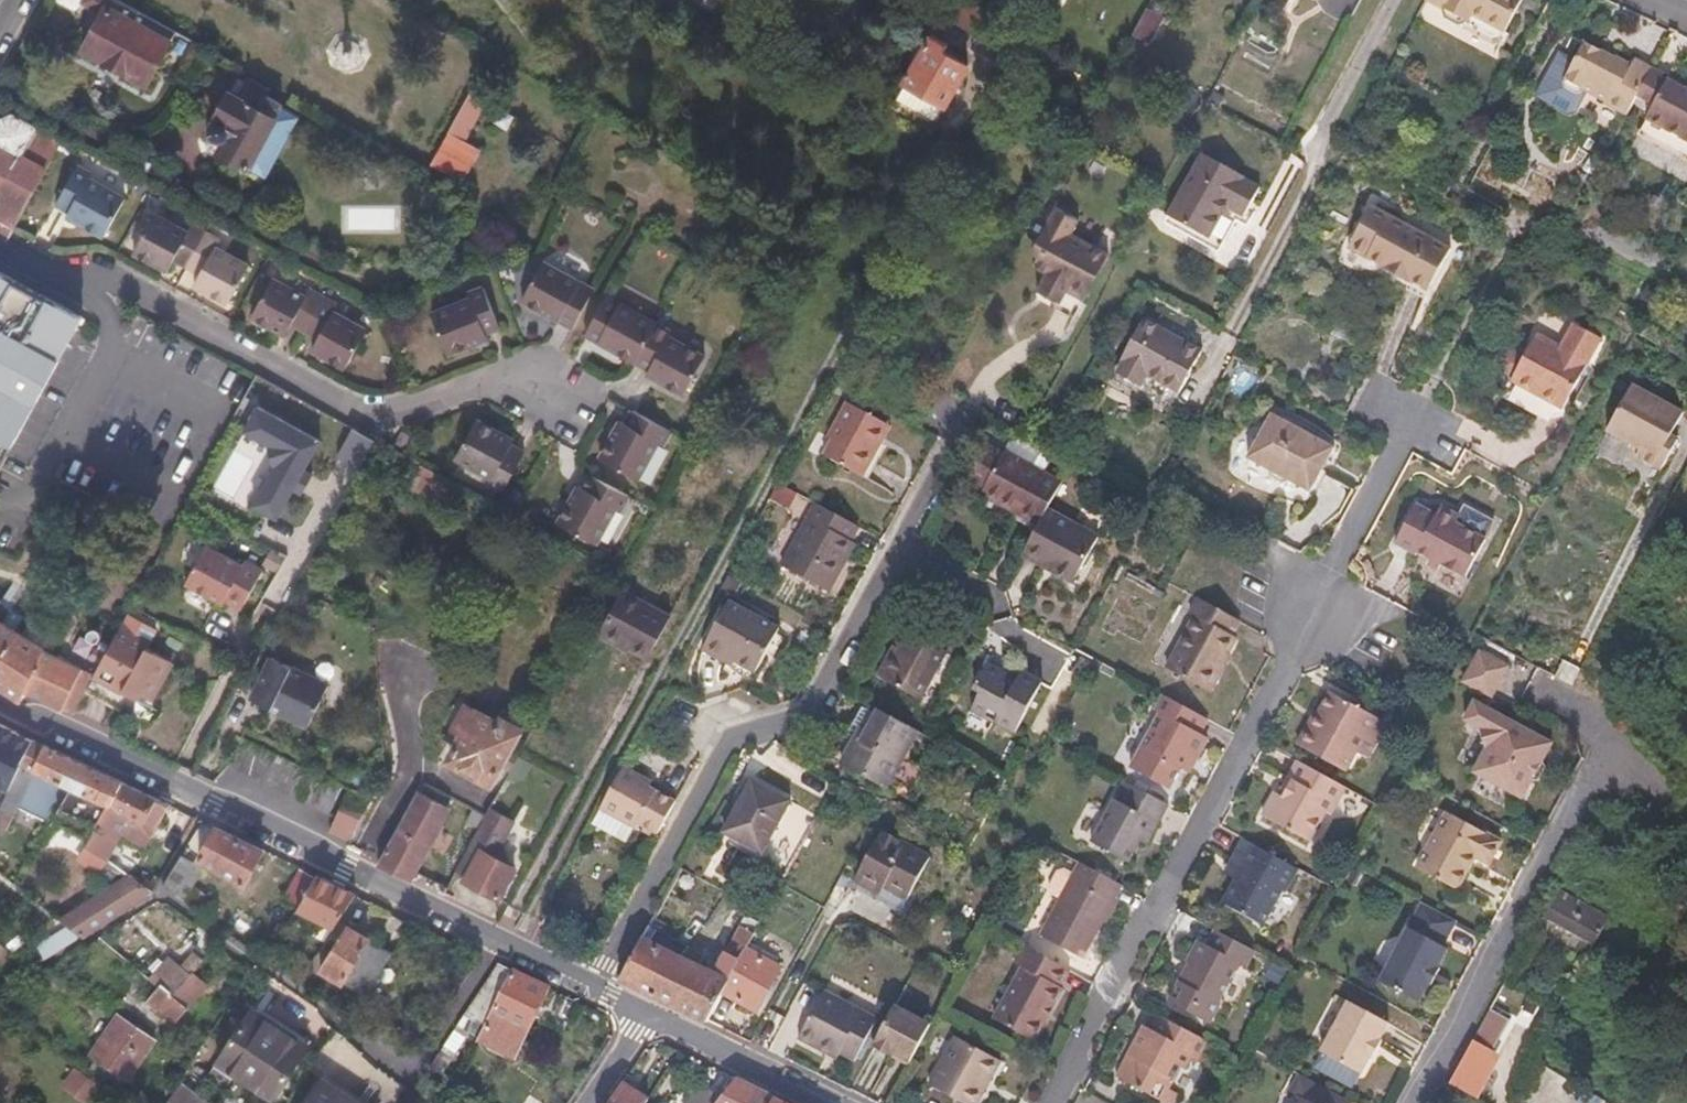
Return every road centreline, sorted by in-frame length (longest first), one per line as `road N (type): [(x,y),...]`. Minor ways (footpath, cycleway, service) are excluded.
road 1 (residential): [(1050,1102),(1413,423)]
road 2 (residential): [(0,704),(588,986)]
road 3 (residential): [(588,986),(734,731),(812,706),(903,540)]
road 4 (residential): [(0,253),(36,273),(97,275),(383,421),(477,388)]
road 5 (residential): [(1555,696),(1605,744),(1408,1102)]
road 6 (residential): [(646,1018),(823,1102)]
road 7 (residential): [(477,388),(542,365),(596,393),(570,434)]

